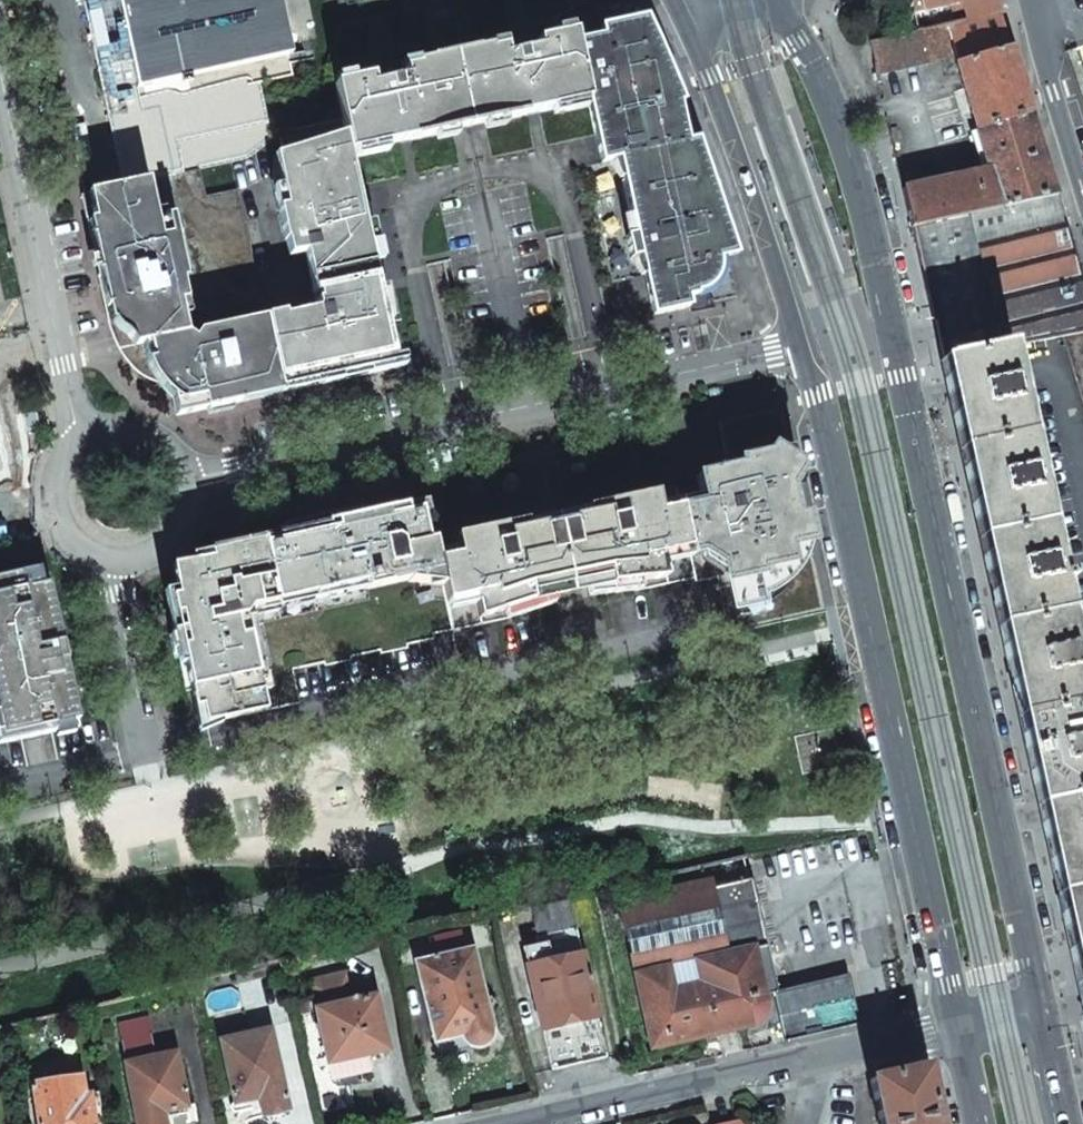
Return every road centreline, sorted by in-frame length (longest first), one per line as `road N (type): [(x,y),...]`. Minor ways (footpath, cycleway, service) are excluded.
road 1 (residential): [(1048,1006),(865,209),(835,116),(773,0)]
road 2 (secondary): [(799,346),(952,1028)]
road 3 (residential): [(191,486),(799,346)]
road 4 (residential): [(952,1028),(529,1123)]
road 5 (residential): [(0,90),(68,399),(87,437)]
road 6 (secondary): [(692,22),(799,346)]
road 7 (residential): [(1031,0),(1082,191)]
road 8 (residential): [(119,563),(154,752)]
road 9 (residential): [(87,437),(59,469),(57,511),(79,547),(119,563)]
road 10 (residential): [(191,486),(160,437),(122,427),(87,437)]
road 11 (residential): [(1074,1123),(1048,1006)]

